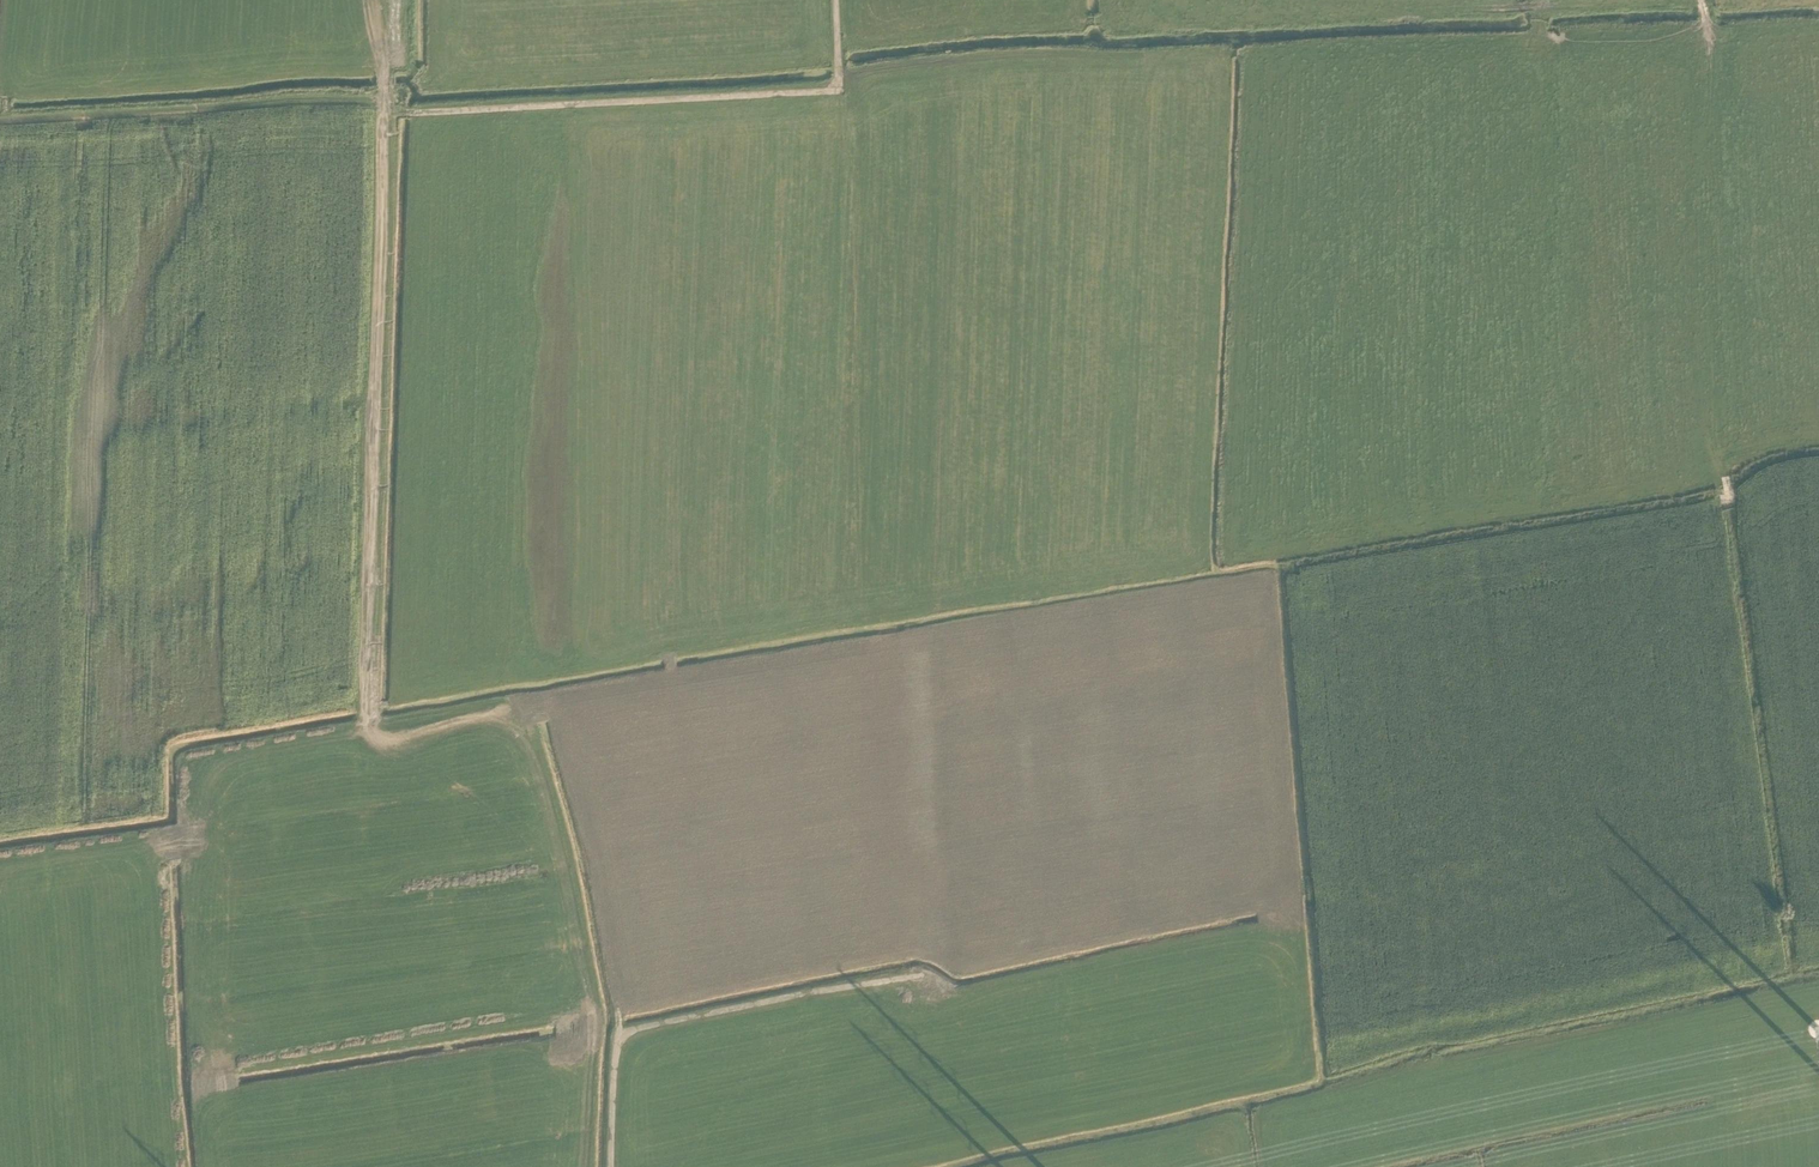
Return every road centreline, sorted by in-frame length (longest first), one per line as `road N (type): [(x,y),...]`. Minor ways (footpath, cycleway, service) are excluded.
road 1 (track): [(1701,0),(1708,29),(1700,35),(1557,54),(1536,48),(1544,8)]

